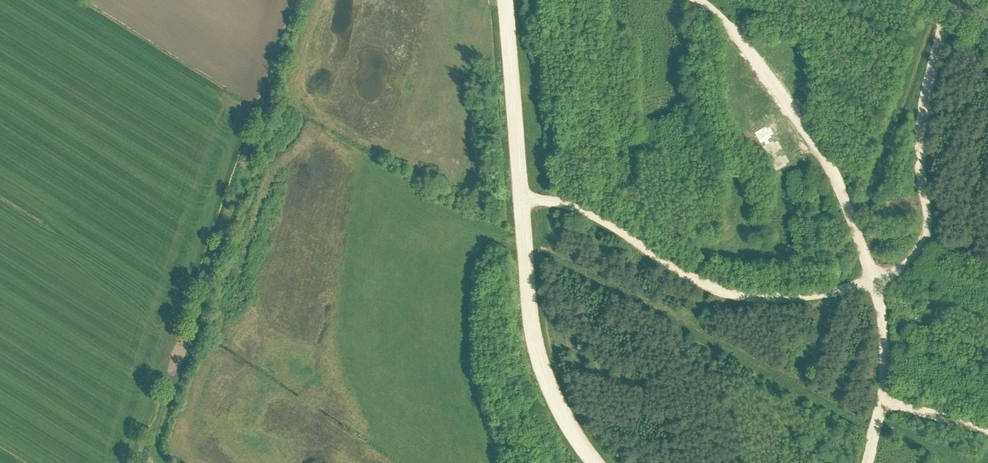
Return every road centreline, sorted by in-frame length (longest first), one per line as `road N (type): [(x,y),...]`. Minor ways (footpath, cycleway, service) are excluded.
road 1 (track): [(950,6),(920,130),(923,226),(905,262),(876,282),(812,295),(730,292),(572,205),(522,203)]
road 2 (track): [(699,0),(730,28),(813,140),(874,268),(885,355),(866,462)]
road 3 (track): [(596,462),(576,440),(536,356),(506,0)]

